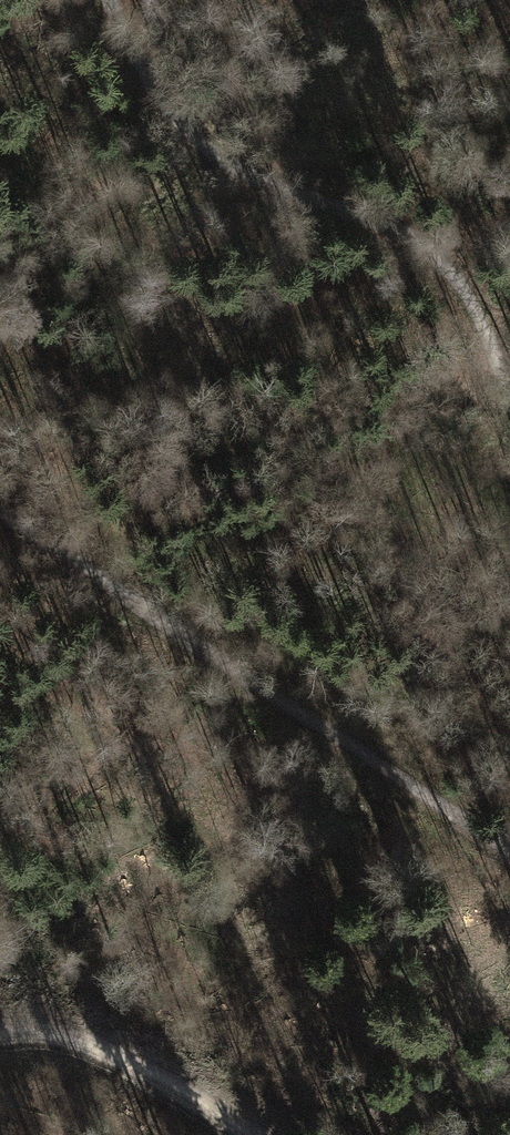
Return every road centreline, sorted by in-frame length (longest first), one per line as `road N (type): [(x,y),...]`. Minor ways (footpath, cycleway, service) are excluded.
road 1 (track): [(0,516),(140,613),(338,732),(411,790),(509,846)]
road 2 (track): [(509,388),(487,316),(434,252),(192,146),(109,0)]
road 3 (track): [(0,1031),(52,1036),(115,1055),(254,1134)]

